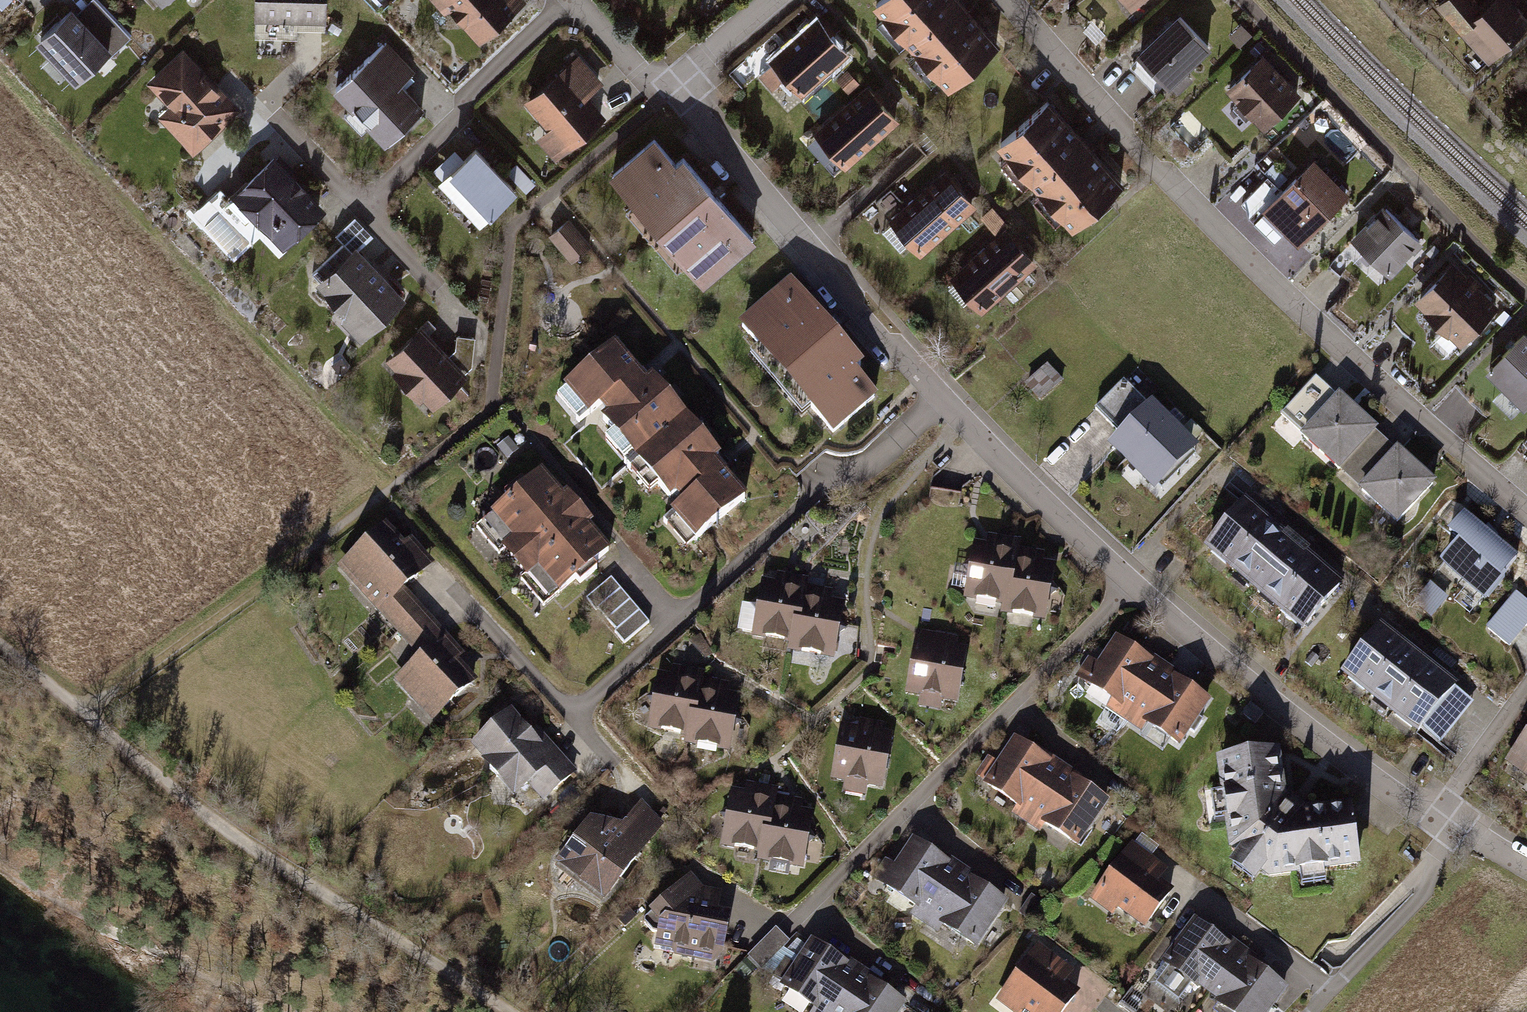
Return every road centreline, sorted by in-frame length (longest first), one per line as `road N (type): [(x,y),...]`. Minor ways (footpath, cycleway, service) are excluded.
road 1 (residential): [(674,88),(945,401),(1132,584),(1294,714),(1436,815),(1526,866)]
road 2 (residential): [(1007,0),(1313,327),(1526,510)]
road 3 (track): [(0,645),(229,835),(507,1011)]
road 4 (track): [(397,484),(88,715)]
road 5 (residential): [(775,0),(674,88)]
road 6 (residential): [(674,88),(639,70),(576,0)]

